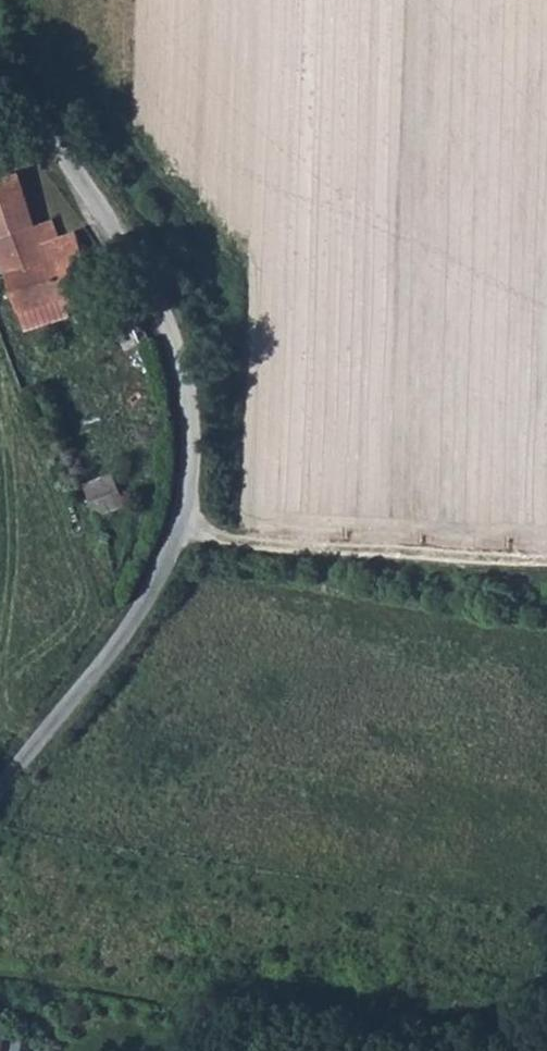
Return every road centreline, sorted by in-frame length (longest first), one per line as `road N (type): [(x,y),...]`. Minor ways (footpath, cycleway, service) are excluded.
road 1 (unclassified): [(0,786),(145,598),(180,525),(190,439),(182,374),(154,301),(0,74)]
road 2 (track): [(180,525),(251,555),(546,566)]

